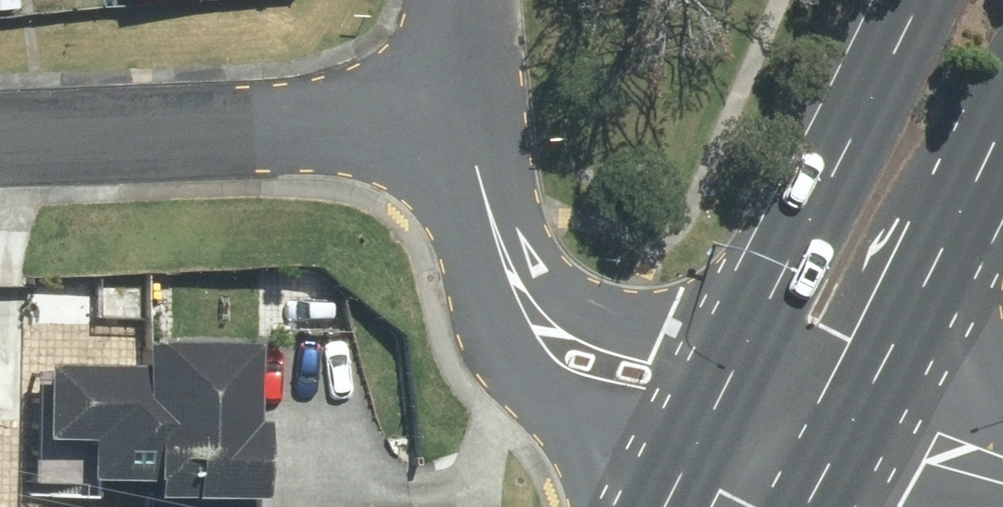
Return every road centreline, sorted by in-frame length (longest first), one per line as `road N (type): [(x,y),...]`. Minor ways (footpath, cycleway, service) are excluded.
road 1 (residential): [(465,135),(0,150)]
road 2 (primary): [(741,352),(921,0)]
road 3 (primary): [(1002,129),(858,442)]
road 4 (residential): [(692,450),(589,415),(536,353),(488,230)]
road 5 (residential): [(488,230),(535,277),(568,296),(741,352)]
road 6 (residential): [(858,442),(692,450)]
road 7 (residential): [(1002,472),(931,449),(858,442)]
road 8 (residential): [(741,352),(858,442)]
road 9 (residential): [(465,135),(456,0)]

